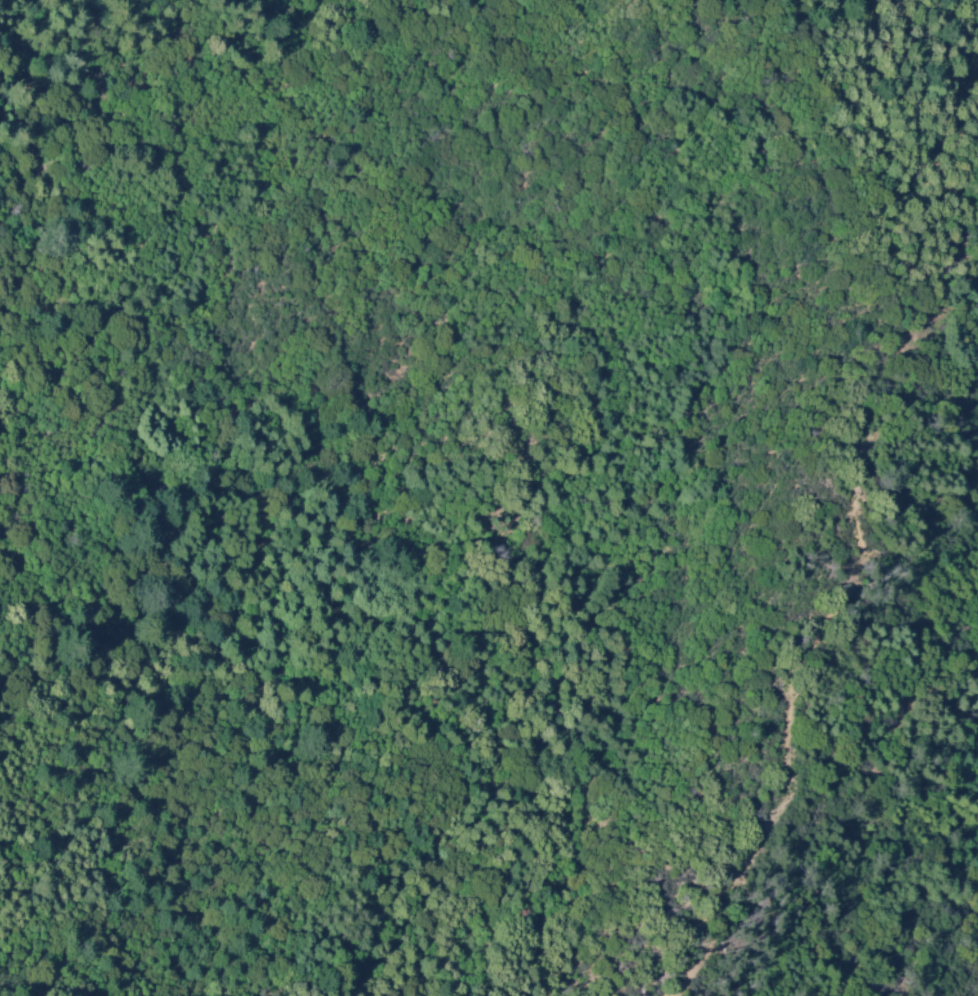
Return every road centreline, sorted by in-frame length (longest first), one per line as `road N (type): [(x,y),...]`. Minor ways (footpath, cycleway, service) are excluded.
road 1 (track): [(0,257),(18,180),(29,0)]

